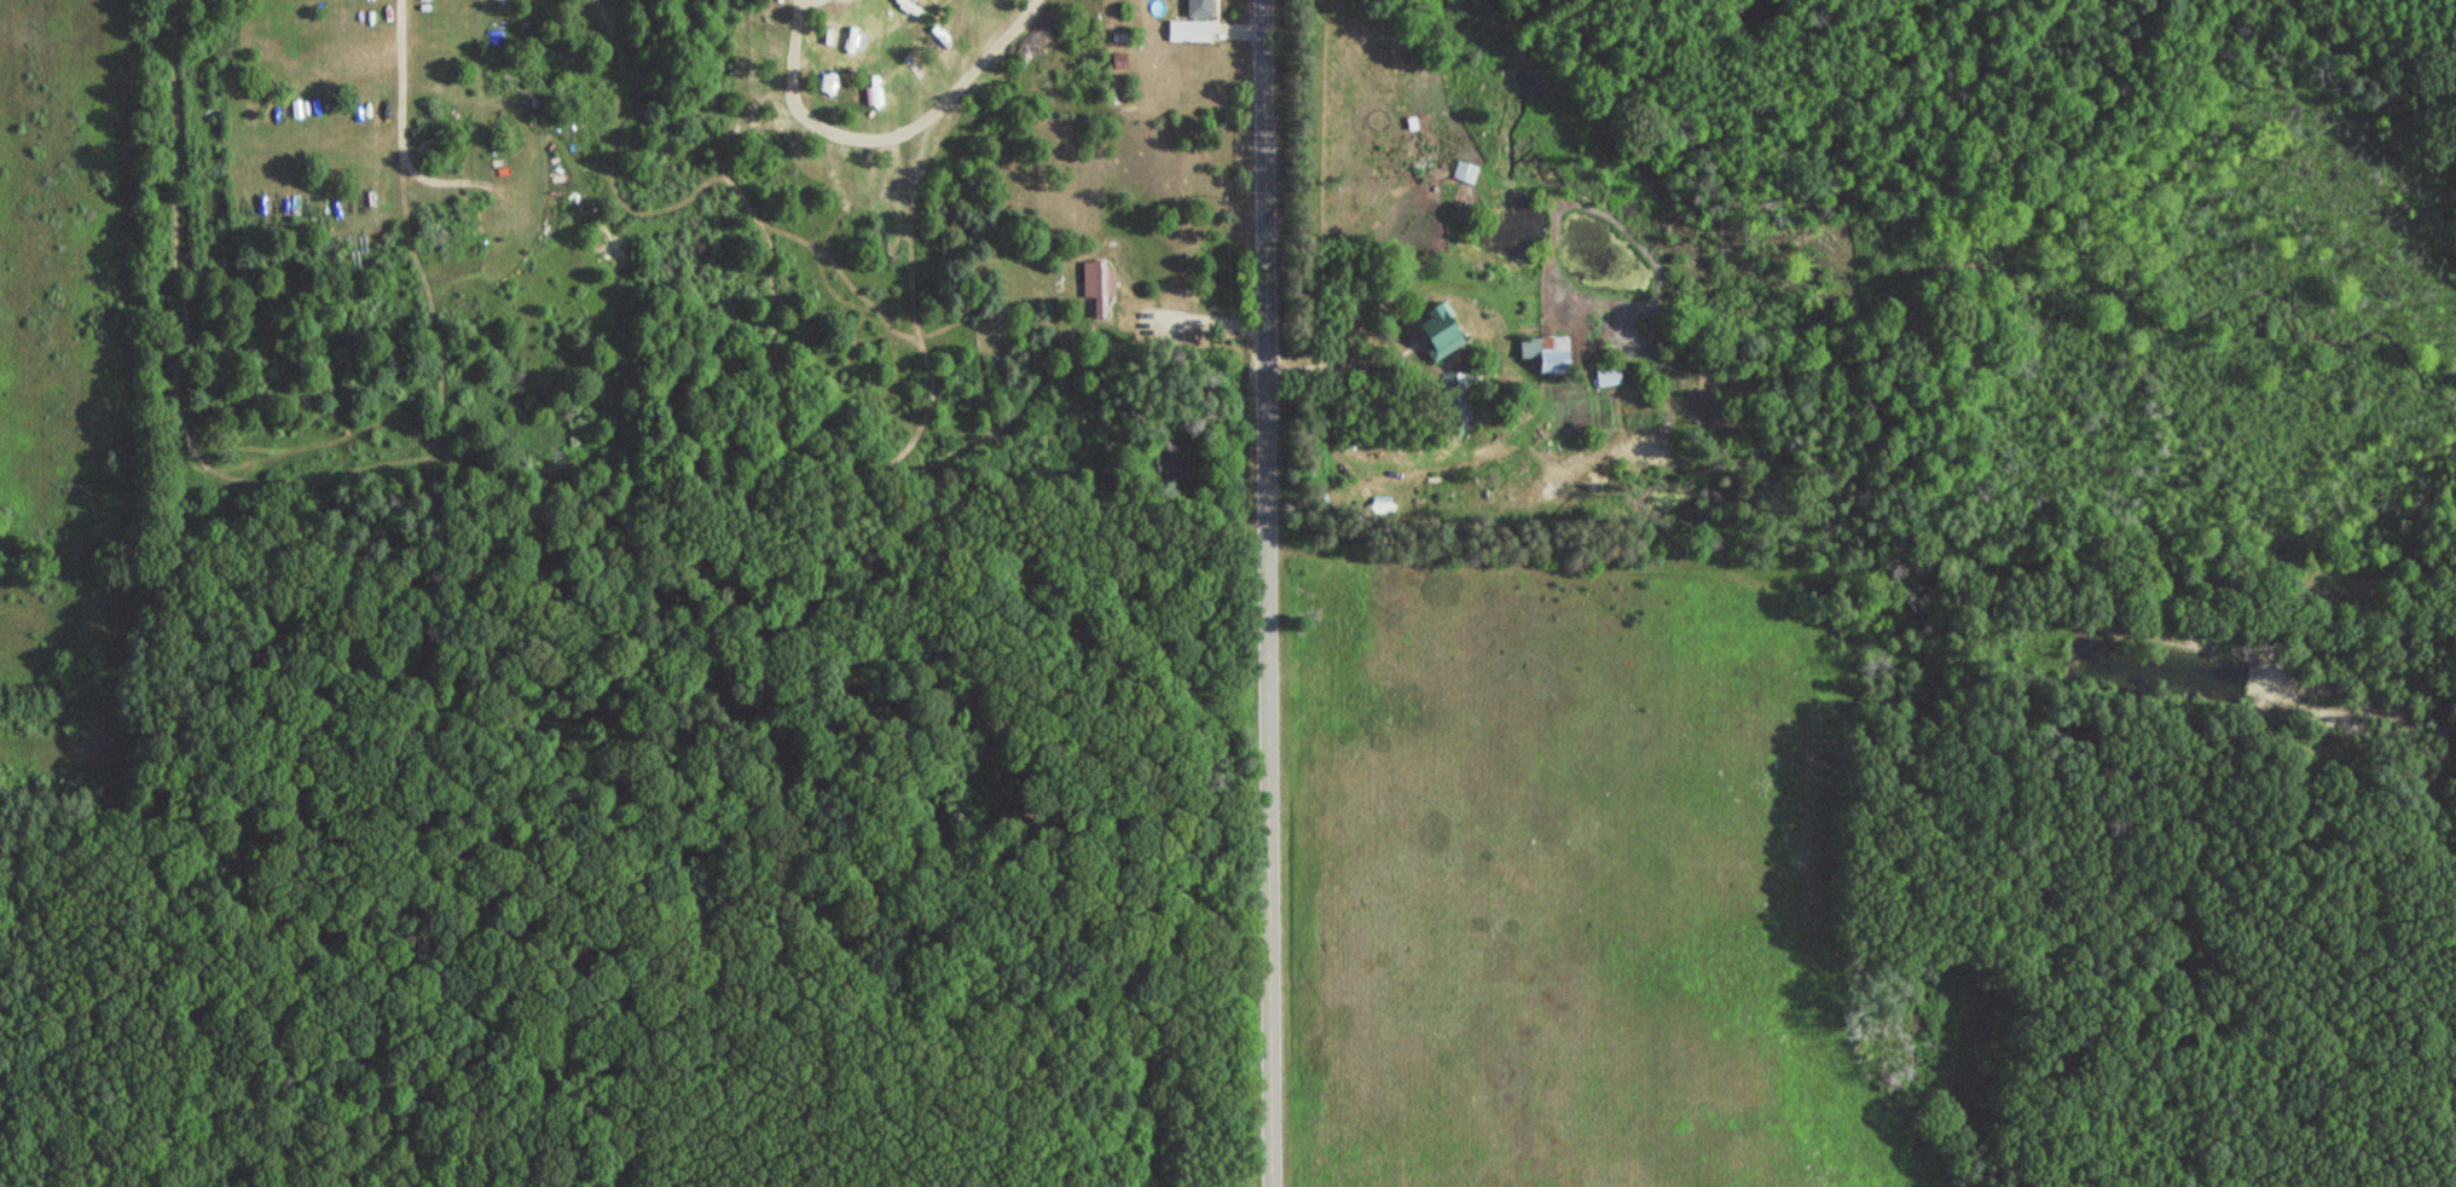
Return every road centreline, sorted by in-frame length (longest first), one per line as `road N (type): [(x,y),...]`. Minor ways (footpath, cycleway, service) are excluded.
road 1 (residential): [(1276,1186),(1268,0)]

